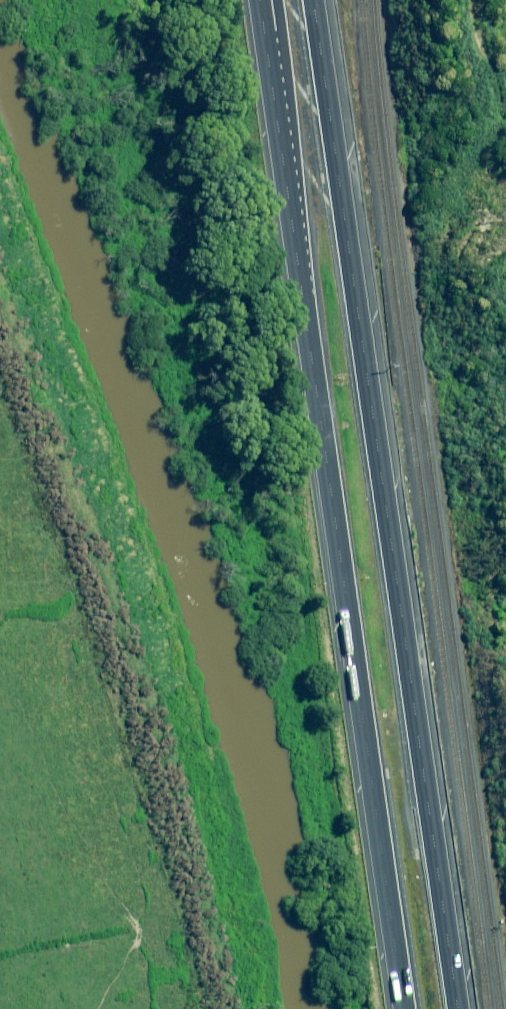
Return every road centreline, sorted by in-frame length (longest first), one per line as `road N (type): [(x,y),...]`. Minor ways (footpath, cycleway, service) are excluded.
road 1 (trunk): [(313,0),(456,1008)]
road 2 (trunk): [(400,1008),(259,0)]

